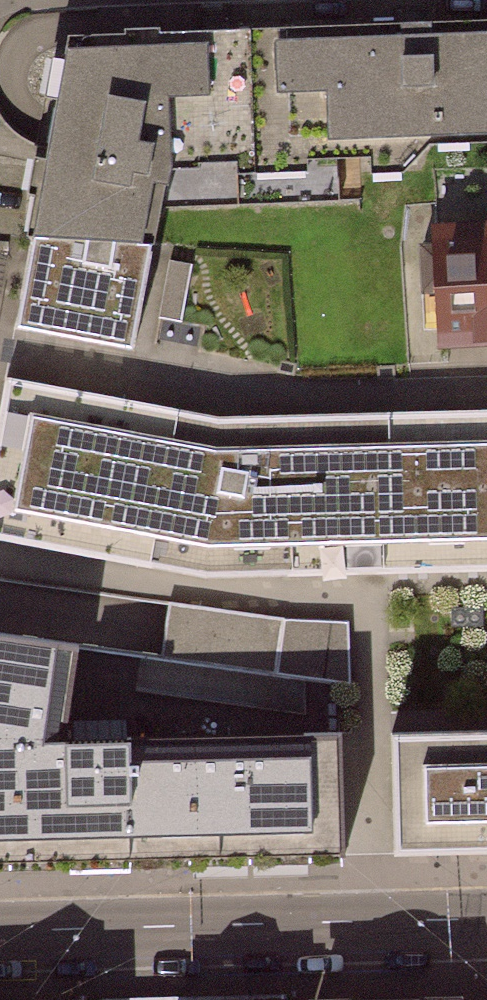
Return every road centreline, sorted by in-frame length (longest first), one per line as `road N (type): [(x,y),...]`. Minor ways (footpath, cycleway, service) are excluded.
road 1 (residential): [(486,921),(0,933)]

